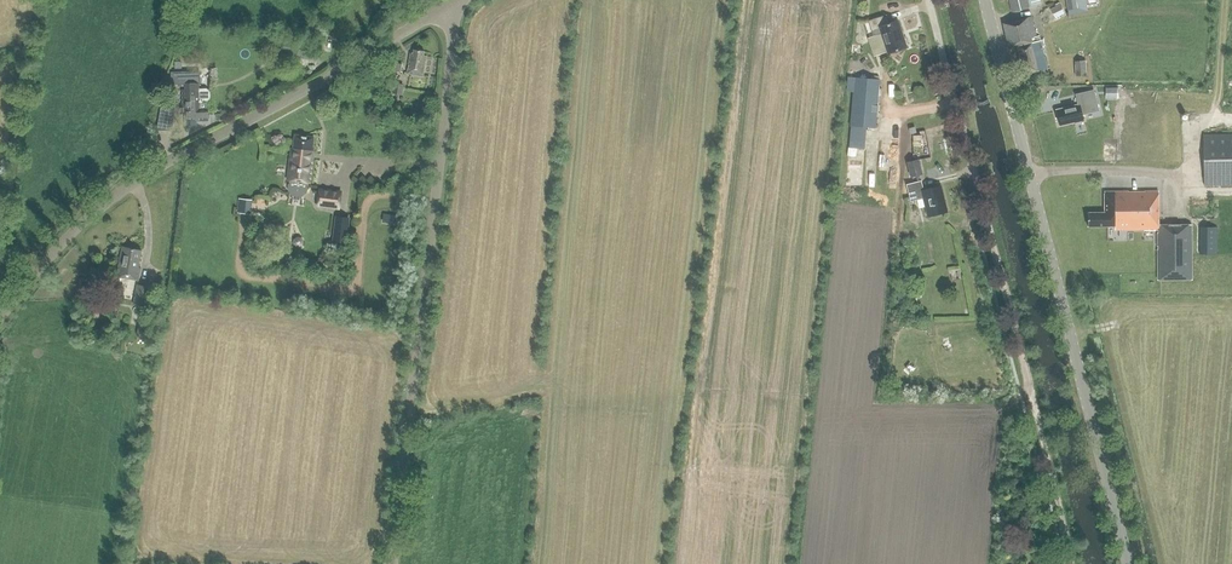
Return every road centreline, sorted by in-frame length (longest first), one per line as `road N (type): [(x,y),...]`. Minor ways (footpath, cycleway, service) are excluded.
road 1 (tertiary): [(1128,563),(986,0)]
road 2 (unclassified): [(394,563),(450,5)]
road 3 (unclassified): [(0,321),(95,212),(180,155),(450,5)]
road 4 (track): [(1075,563),(988,222)]
road 5 (unclassified): [(929,0),(988,222)]

